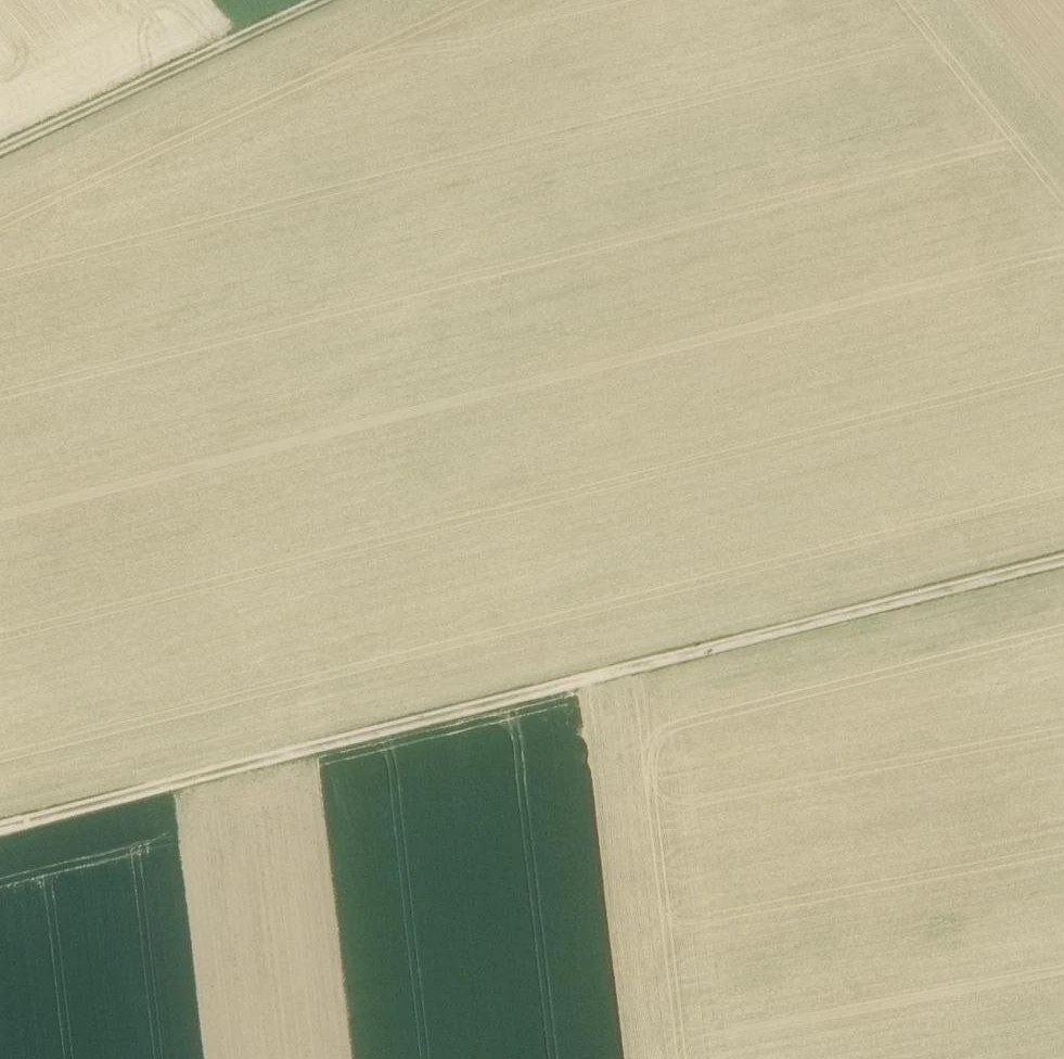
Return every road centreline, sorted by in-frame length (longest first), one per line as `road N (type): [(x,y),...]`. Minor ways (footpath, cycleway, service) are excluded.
road 1 (track): [(1063,562),(0,830)]
road 2 (track): [(0,155),(330,0)]

